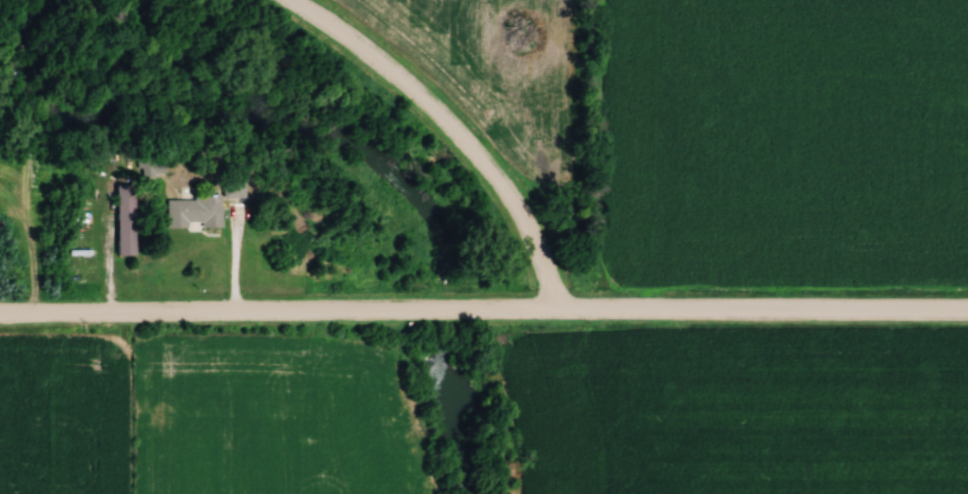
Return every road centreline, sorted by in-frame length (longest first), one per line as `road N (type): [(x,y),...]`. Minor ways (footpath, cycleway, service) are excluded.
road 1 (residential): [(25,311),(967,310)]
road 2 (residential): [(559,310),(519,226),(466,148),(406,83),(293,0)]

